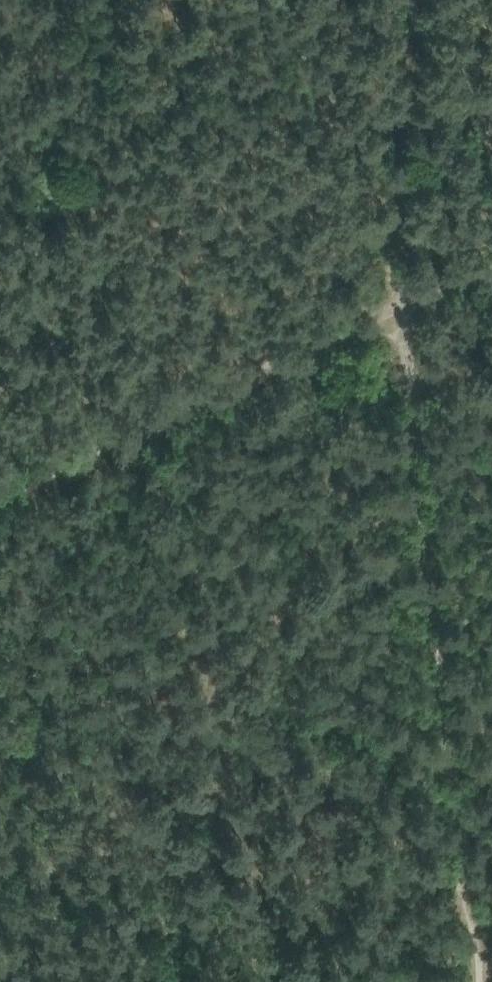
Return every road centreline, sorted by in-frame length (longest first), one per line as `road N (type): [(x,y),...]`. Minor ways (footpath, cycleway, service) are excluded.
road 1 (track): [(491,259),(403,302),(402,378),(478,981)]
road 2 (track): [(426,0),(403,302),(0,505)]

